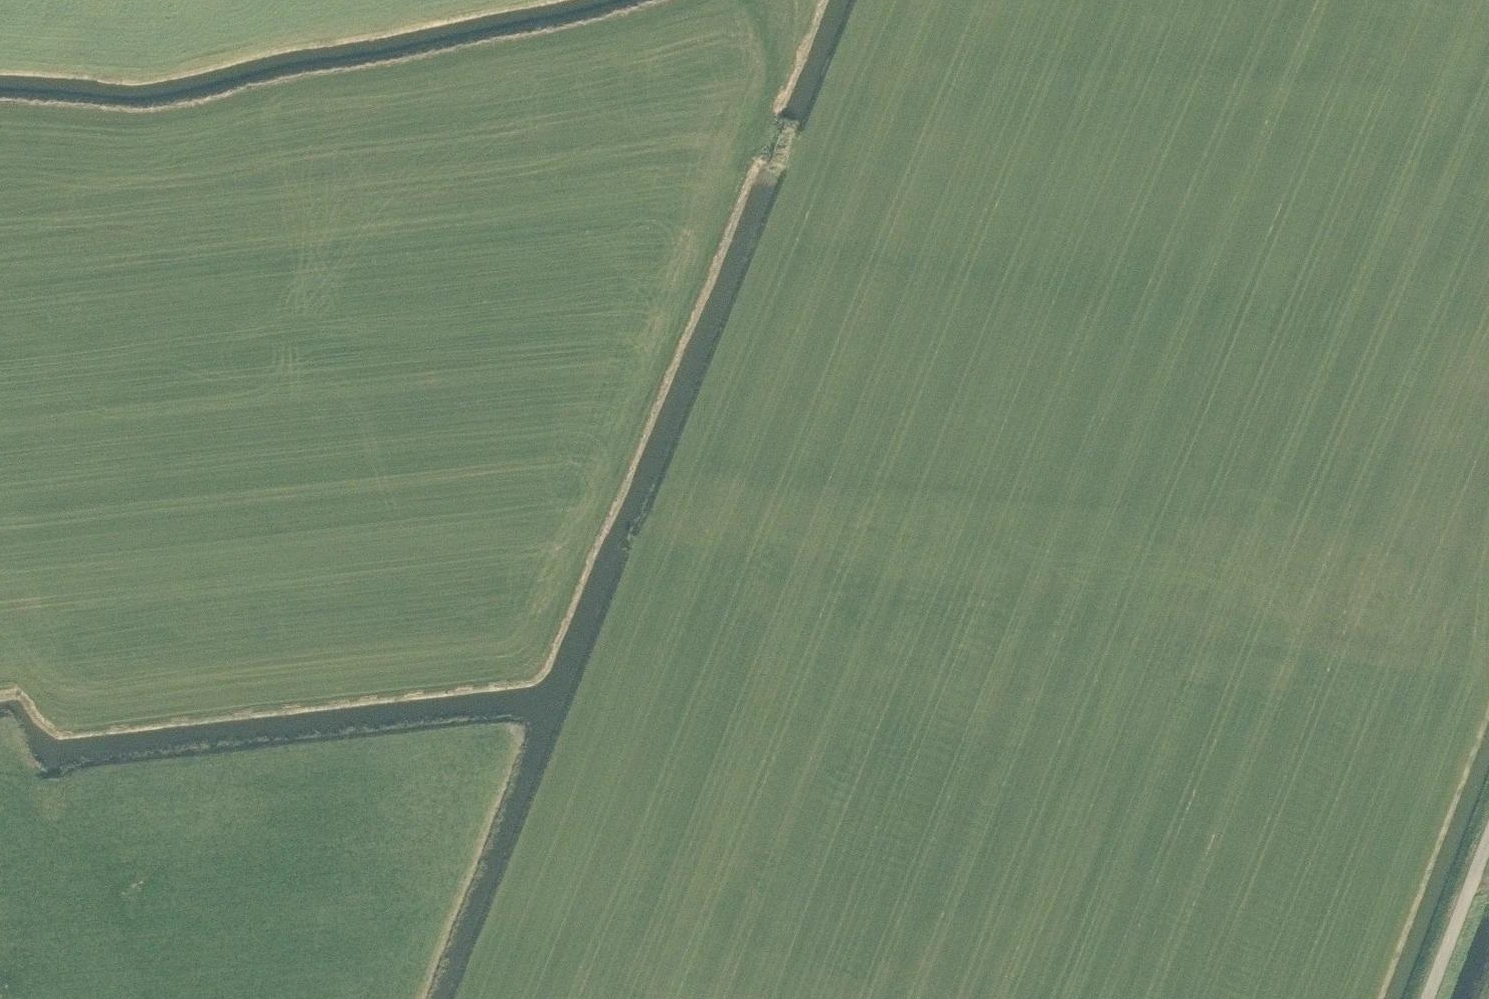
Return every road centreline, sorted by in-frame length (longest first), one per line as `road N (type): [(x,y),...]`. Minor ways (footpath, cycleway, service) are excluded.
road 1 (unclassified): [(1488,836),(1427,998)]

